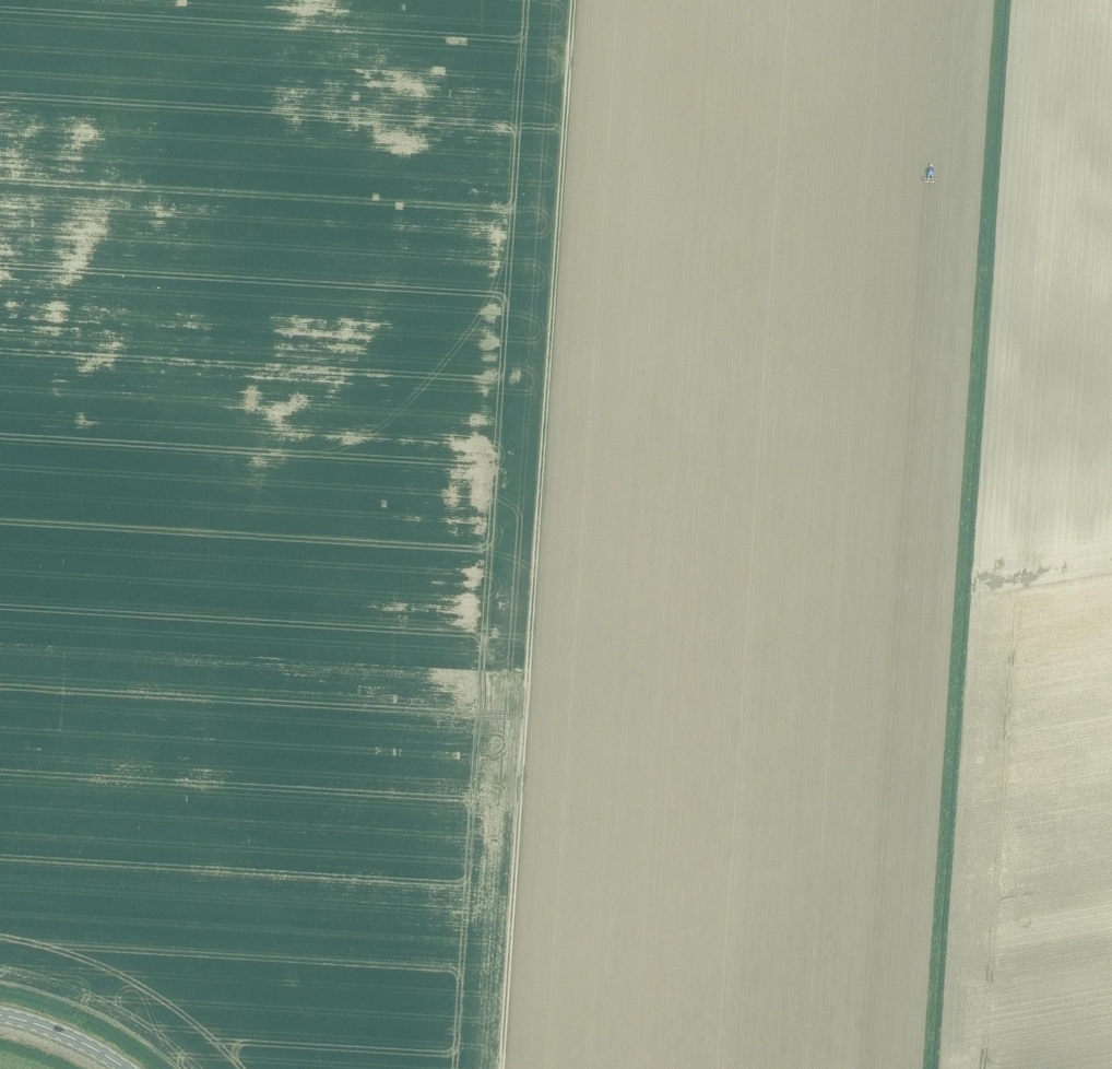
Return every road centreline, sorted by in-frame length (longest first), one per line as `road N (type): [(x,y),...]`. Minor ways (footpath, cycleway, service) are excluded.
road 1 (track): [(575,0),(502,1068)]
road 2 (secondary): [(125,1068),(68,1037),(0,1018)]

